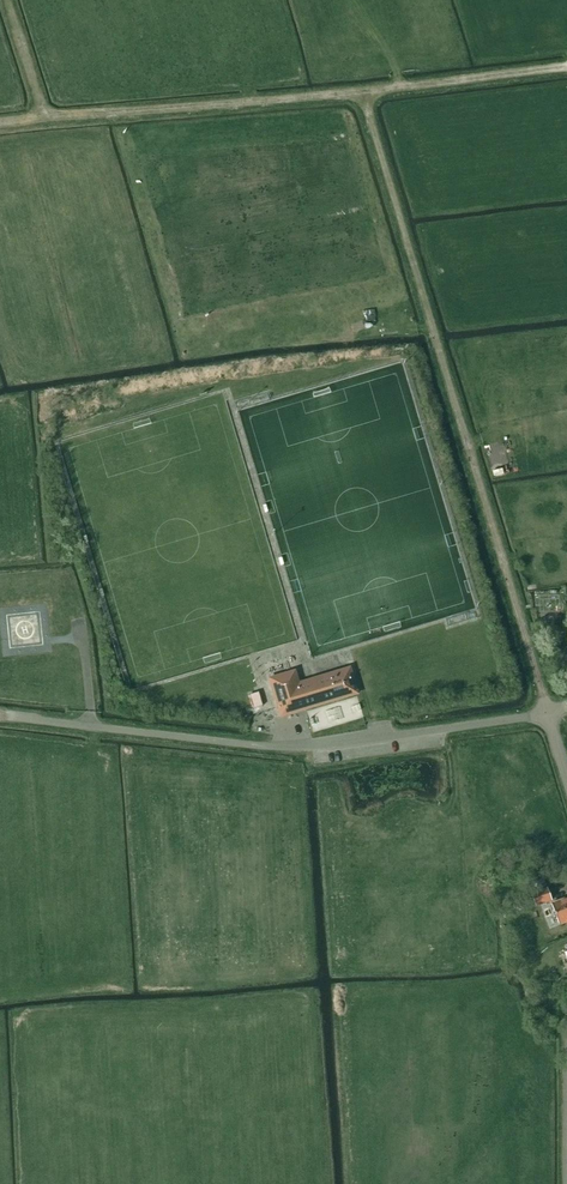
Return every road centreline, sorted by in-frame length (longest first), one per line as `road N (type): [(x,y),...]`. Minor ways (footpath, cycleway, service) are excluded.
road 1 (track): [(547,713),(363,93)]
road 2 (unclassified): [(7,716),(305,747),(547,713)]
road 3 (track): [(44,116),(363,93)]
road 4 (track): [(363,93),(566,68)]
road 5 (track): [(44,116),(8,0)]

